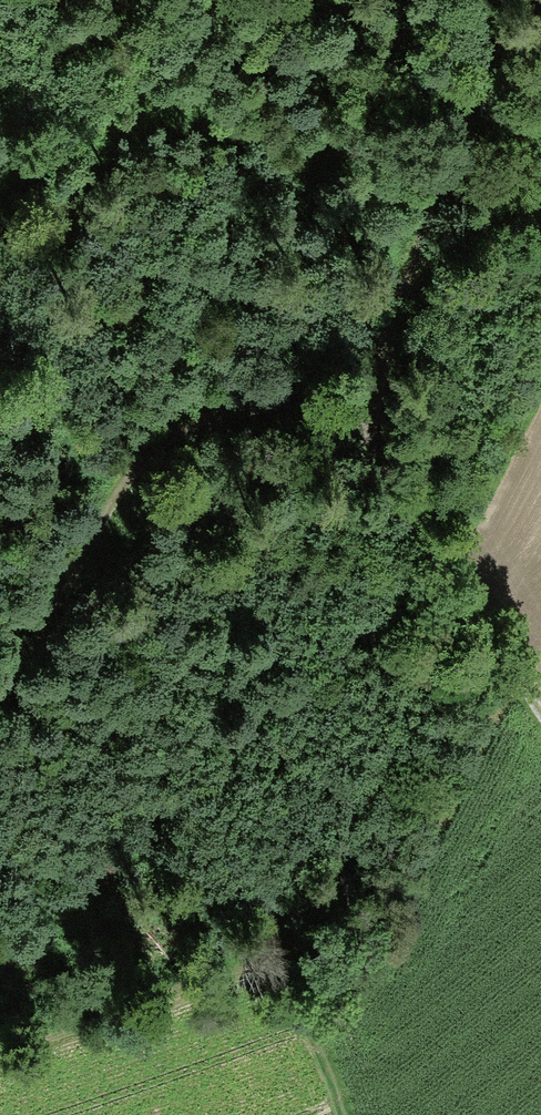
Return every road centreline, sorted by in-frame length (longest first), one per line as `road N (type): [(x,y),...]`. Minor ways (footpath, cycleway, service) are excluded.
road 1 (track): [(540,688),(373,459),(312,425),(241,411),(170,432)]
road 2 (track): [(492,0),(468,101),(376,388),(373,459)]
road 3 (track): [(0,691),(137,458),(170,432)]
road 4 (track): [(400,301),(241,411)]

